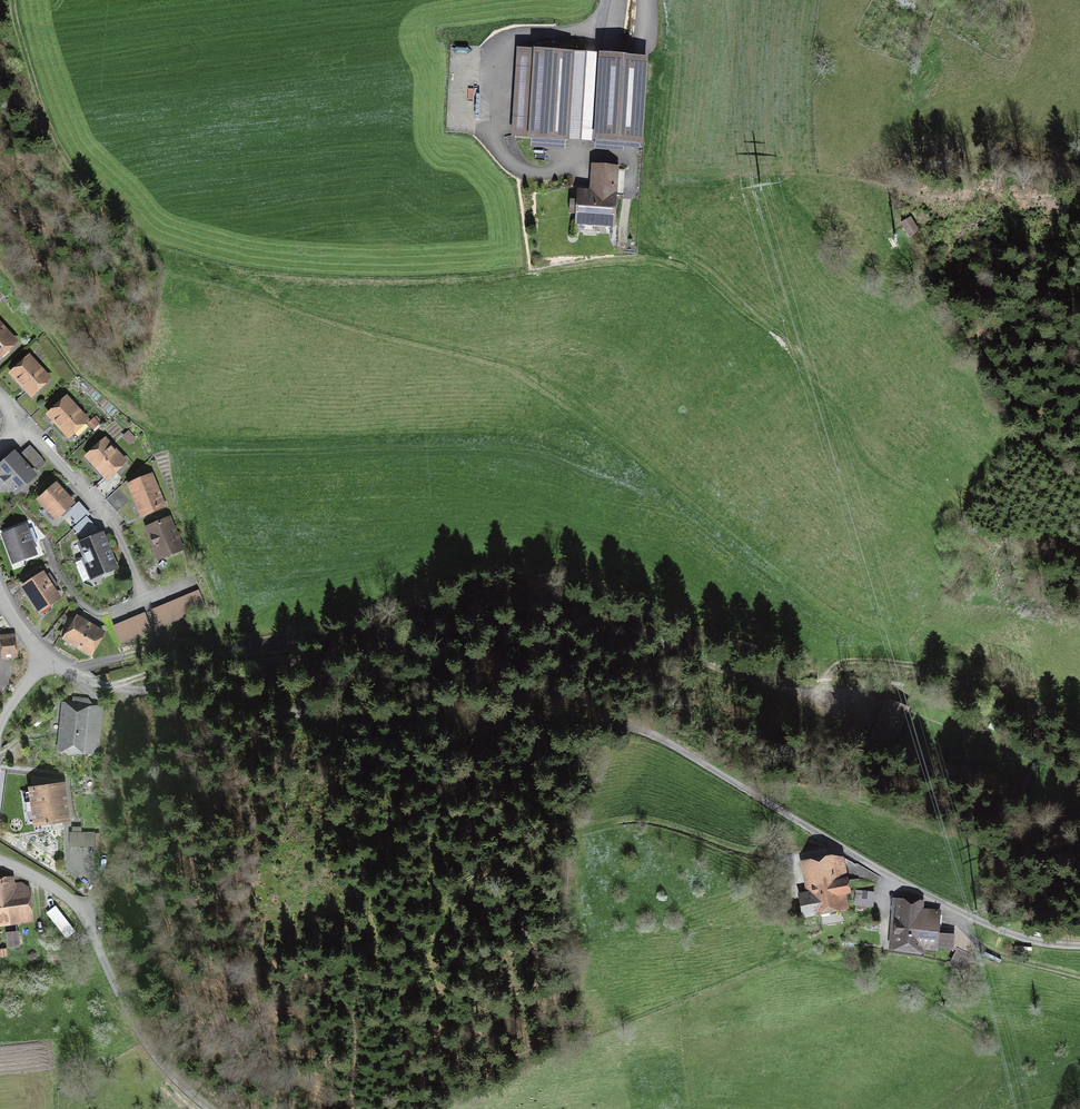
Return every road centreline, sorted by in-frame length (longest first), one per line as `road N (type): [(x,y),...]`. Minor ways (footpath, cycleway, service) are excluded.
road 1 (track): [(51,666),(123,689),(409,711),(599,708),(664,728),(798,823),(921,893),(1012,936),(1079,947)]
road 2 (track): [(887,874),(884,904),(872,913),(436,1108)]
road 3 (track): [(941,0),(912,89),(898,206)]
road 4 (residential): [(35,431),(115,526),(146,599)]
road 5 (track): [(598,824),(655,820),(787,858)]
road 6 (track): [(962,912),(967,935),(1000,956),(1079,978)]

